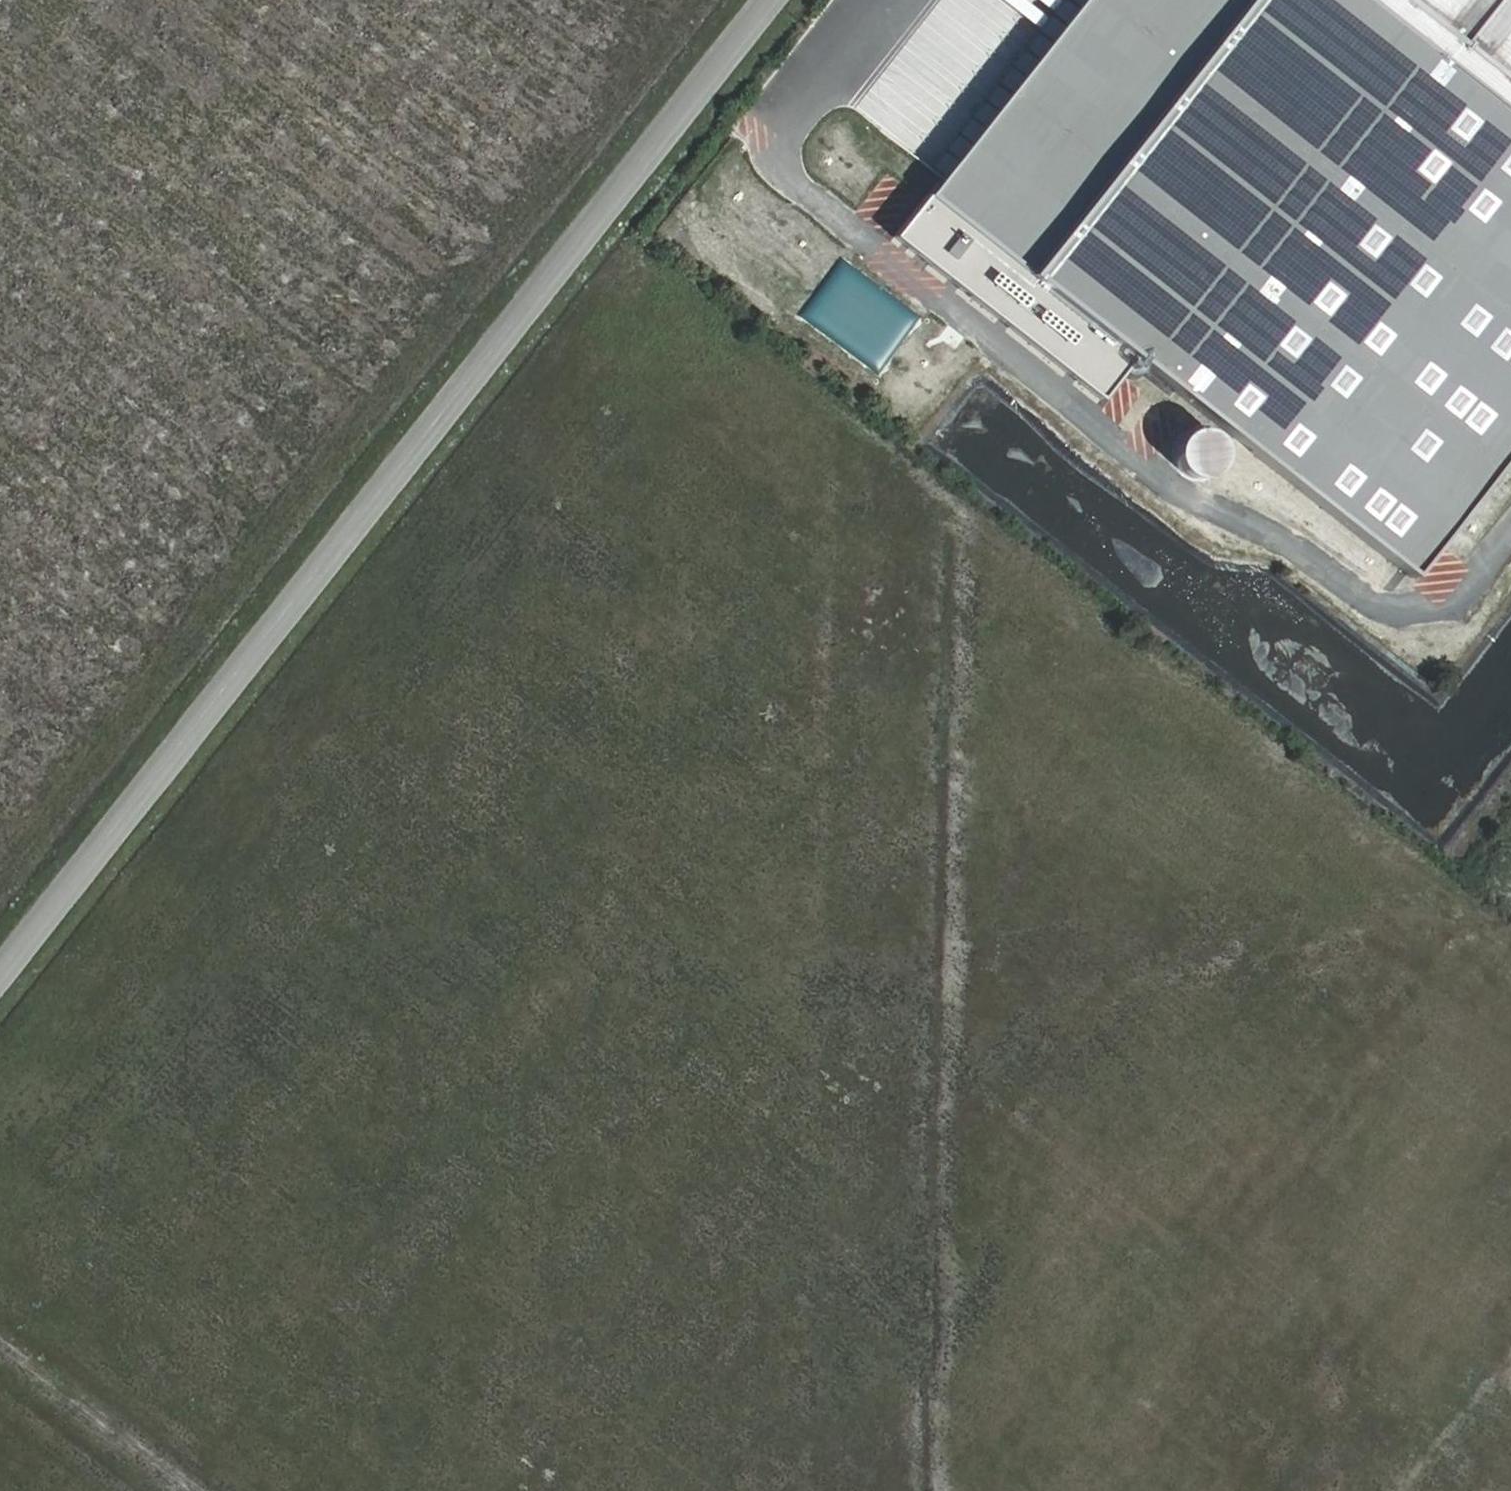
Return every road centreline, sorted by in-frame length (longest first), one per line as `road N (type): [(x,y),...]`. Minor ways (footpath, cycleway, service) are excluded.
road 1 (unclassified): [(0,977),(774,0)]
road 2 (track): [(193,1490),(0,1342)]
road 3 (track): [(1398,1490),(1510,1350)]
road 4 (track): [(1510,105),(1376,0)]

